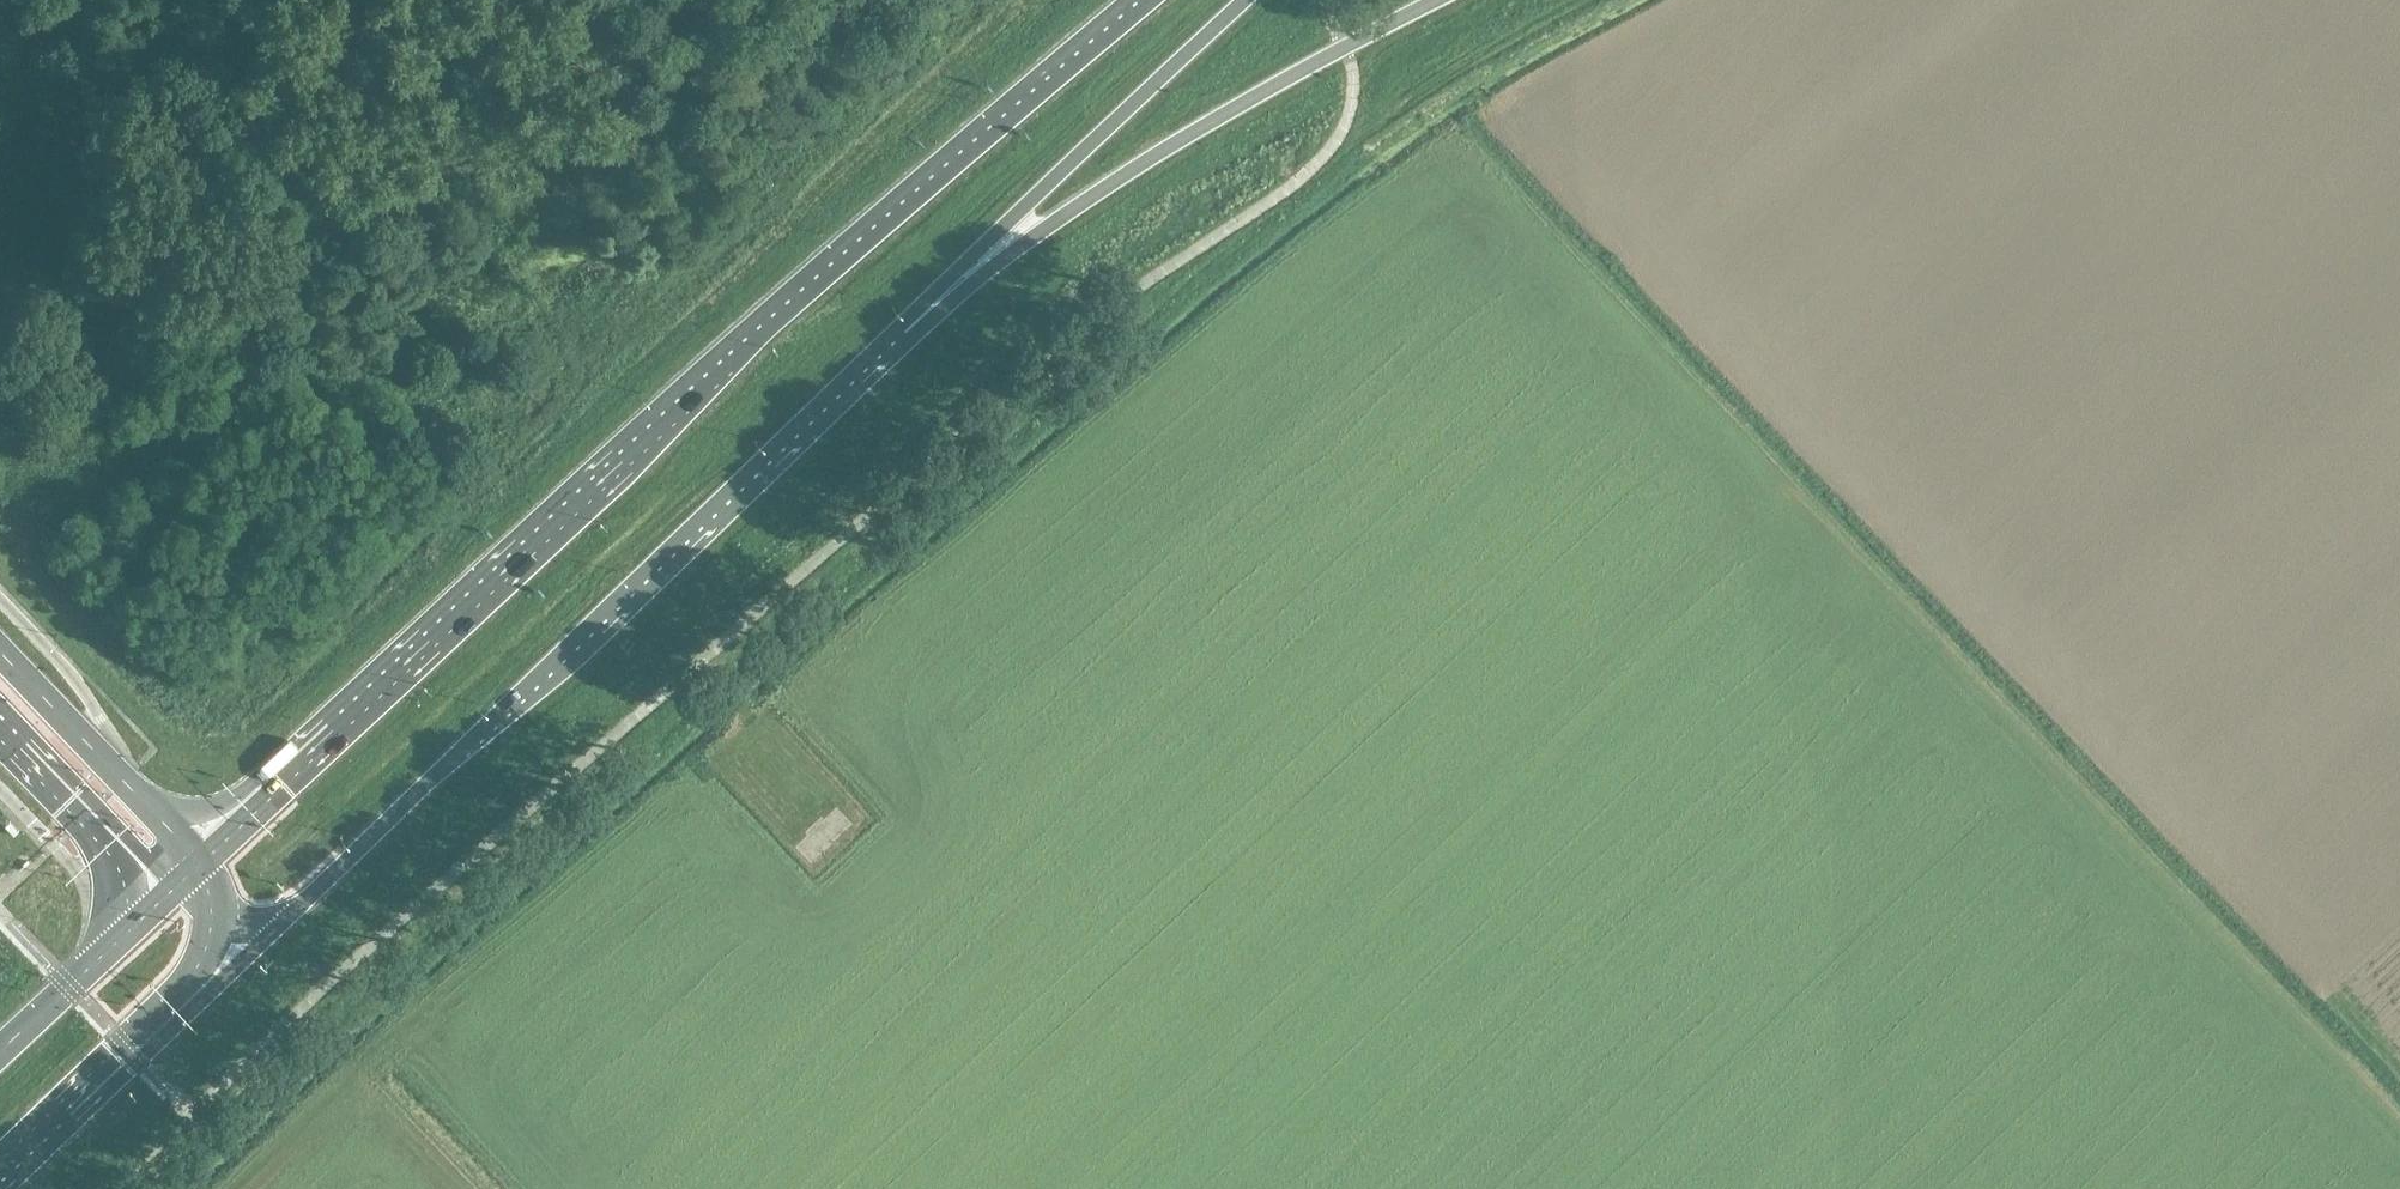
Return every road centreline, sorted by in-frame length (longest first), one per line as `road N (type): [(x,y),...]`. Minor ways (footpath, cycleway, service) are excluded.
road 1 (trunk): [(1124,14),(714,370),(201,864)]
road 2 (trunk): [(237,949),(301,904),(906,324)]
road 3 (trunk): [(906,324),(1063,216),(1339,48),(1436,0)]
road 4 (trunk): [(906,324),(1243,0)]
road 5 (trunk): [(0,1173),(237,949)]
road 6 (trunk): [(201,864),(0,652)]
road 7 (trunk): [(0,737),(158,905)]
road 8 (trunk): [(158,905),(0,1053)]

